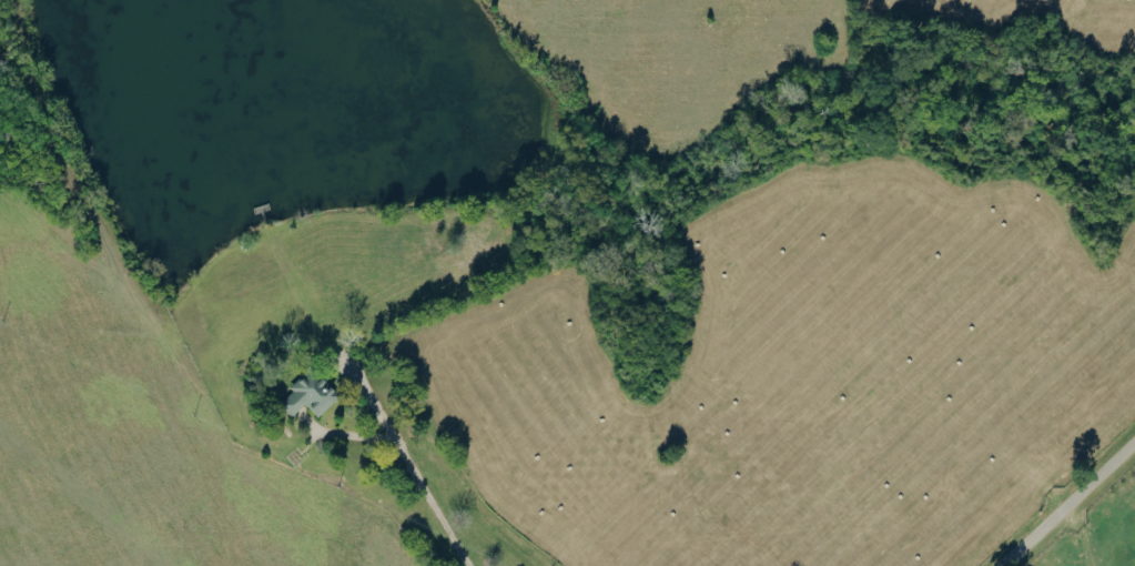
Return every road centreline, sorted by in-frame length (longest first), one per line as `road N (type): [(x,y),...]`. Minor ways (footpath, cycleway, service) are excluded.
road 1 (residential): [(1001,565),(1134,441)]

